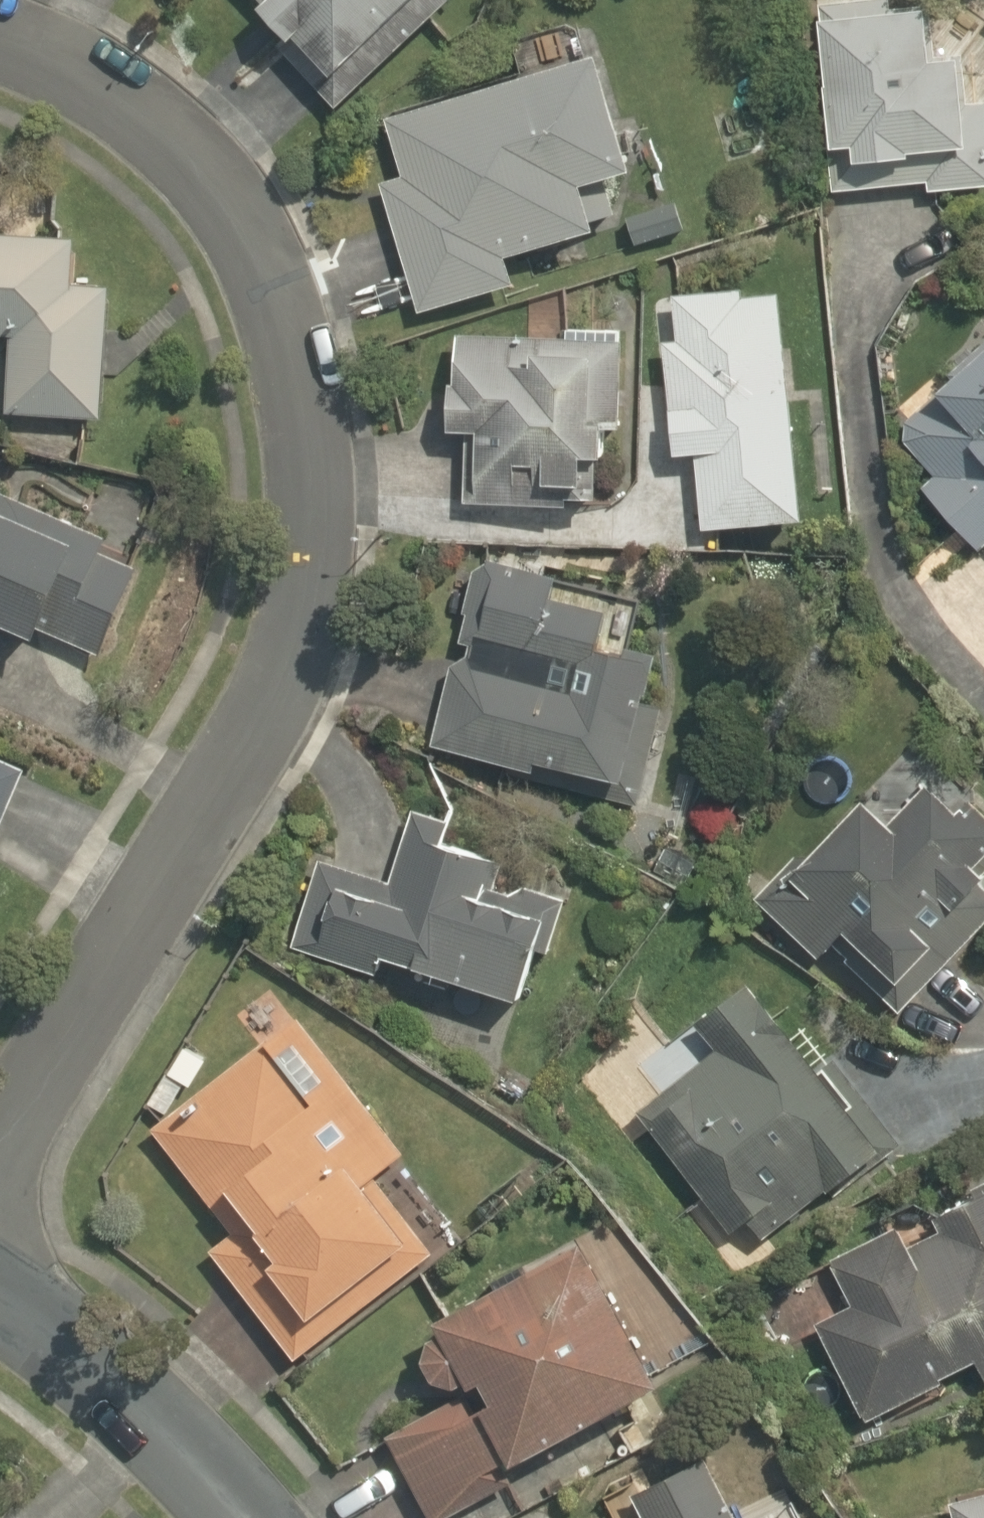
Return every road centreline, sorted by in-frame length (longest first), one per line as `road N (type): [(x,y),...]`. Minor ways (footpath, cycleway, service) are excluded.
road 1 (residential): [(0,1265),(292,801),(373,603),(352,409),(274,207),(73,56),(0,44)]
road 2 (residential): [(0,1283),(180,1421),(255,1517)]

